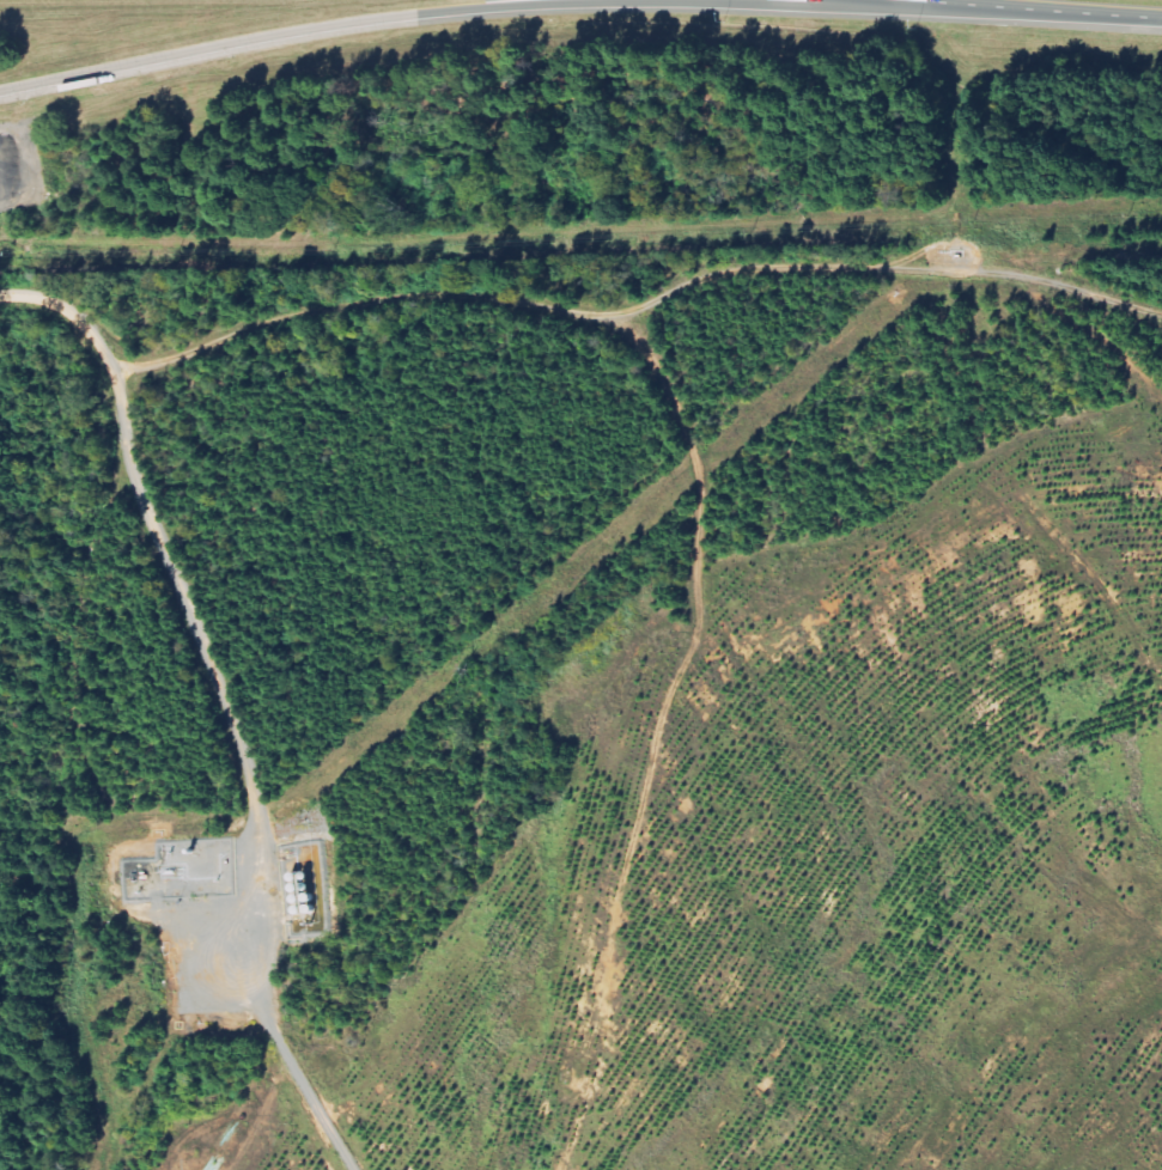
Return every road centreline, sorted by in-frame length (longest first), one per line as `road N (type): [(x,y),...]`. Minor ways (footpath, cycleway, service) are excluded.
road 1 (motorway): [(0,90),(314,28),(597,0)]
road 2 (motorway): [(936,0),(1161,16)]

